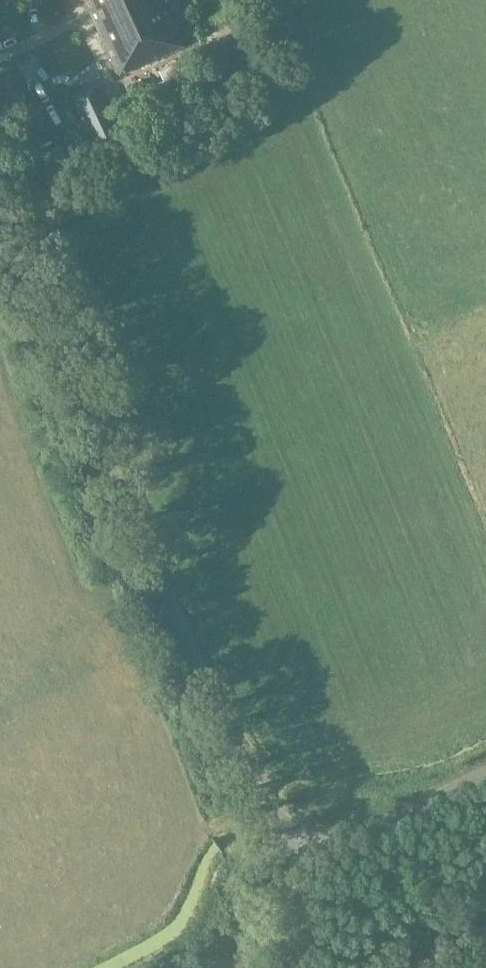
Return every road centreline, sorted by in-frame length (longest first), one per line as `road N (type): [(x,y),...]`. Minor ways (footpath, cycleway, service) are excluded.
road 1 (unclassified): [(485,771),(330,842),(301,840),(277,822),(248,778),(0,227)]
road 2 (track): [(262,935),(232,918),(223,884),(234,864),(291,836)]

